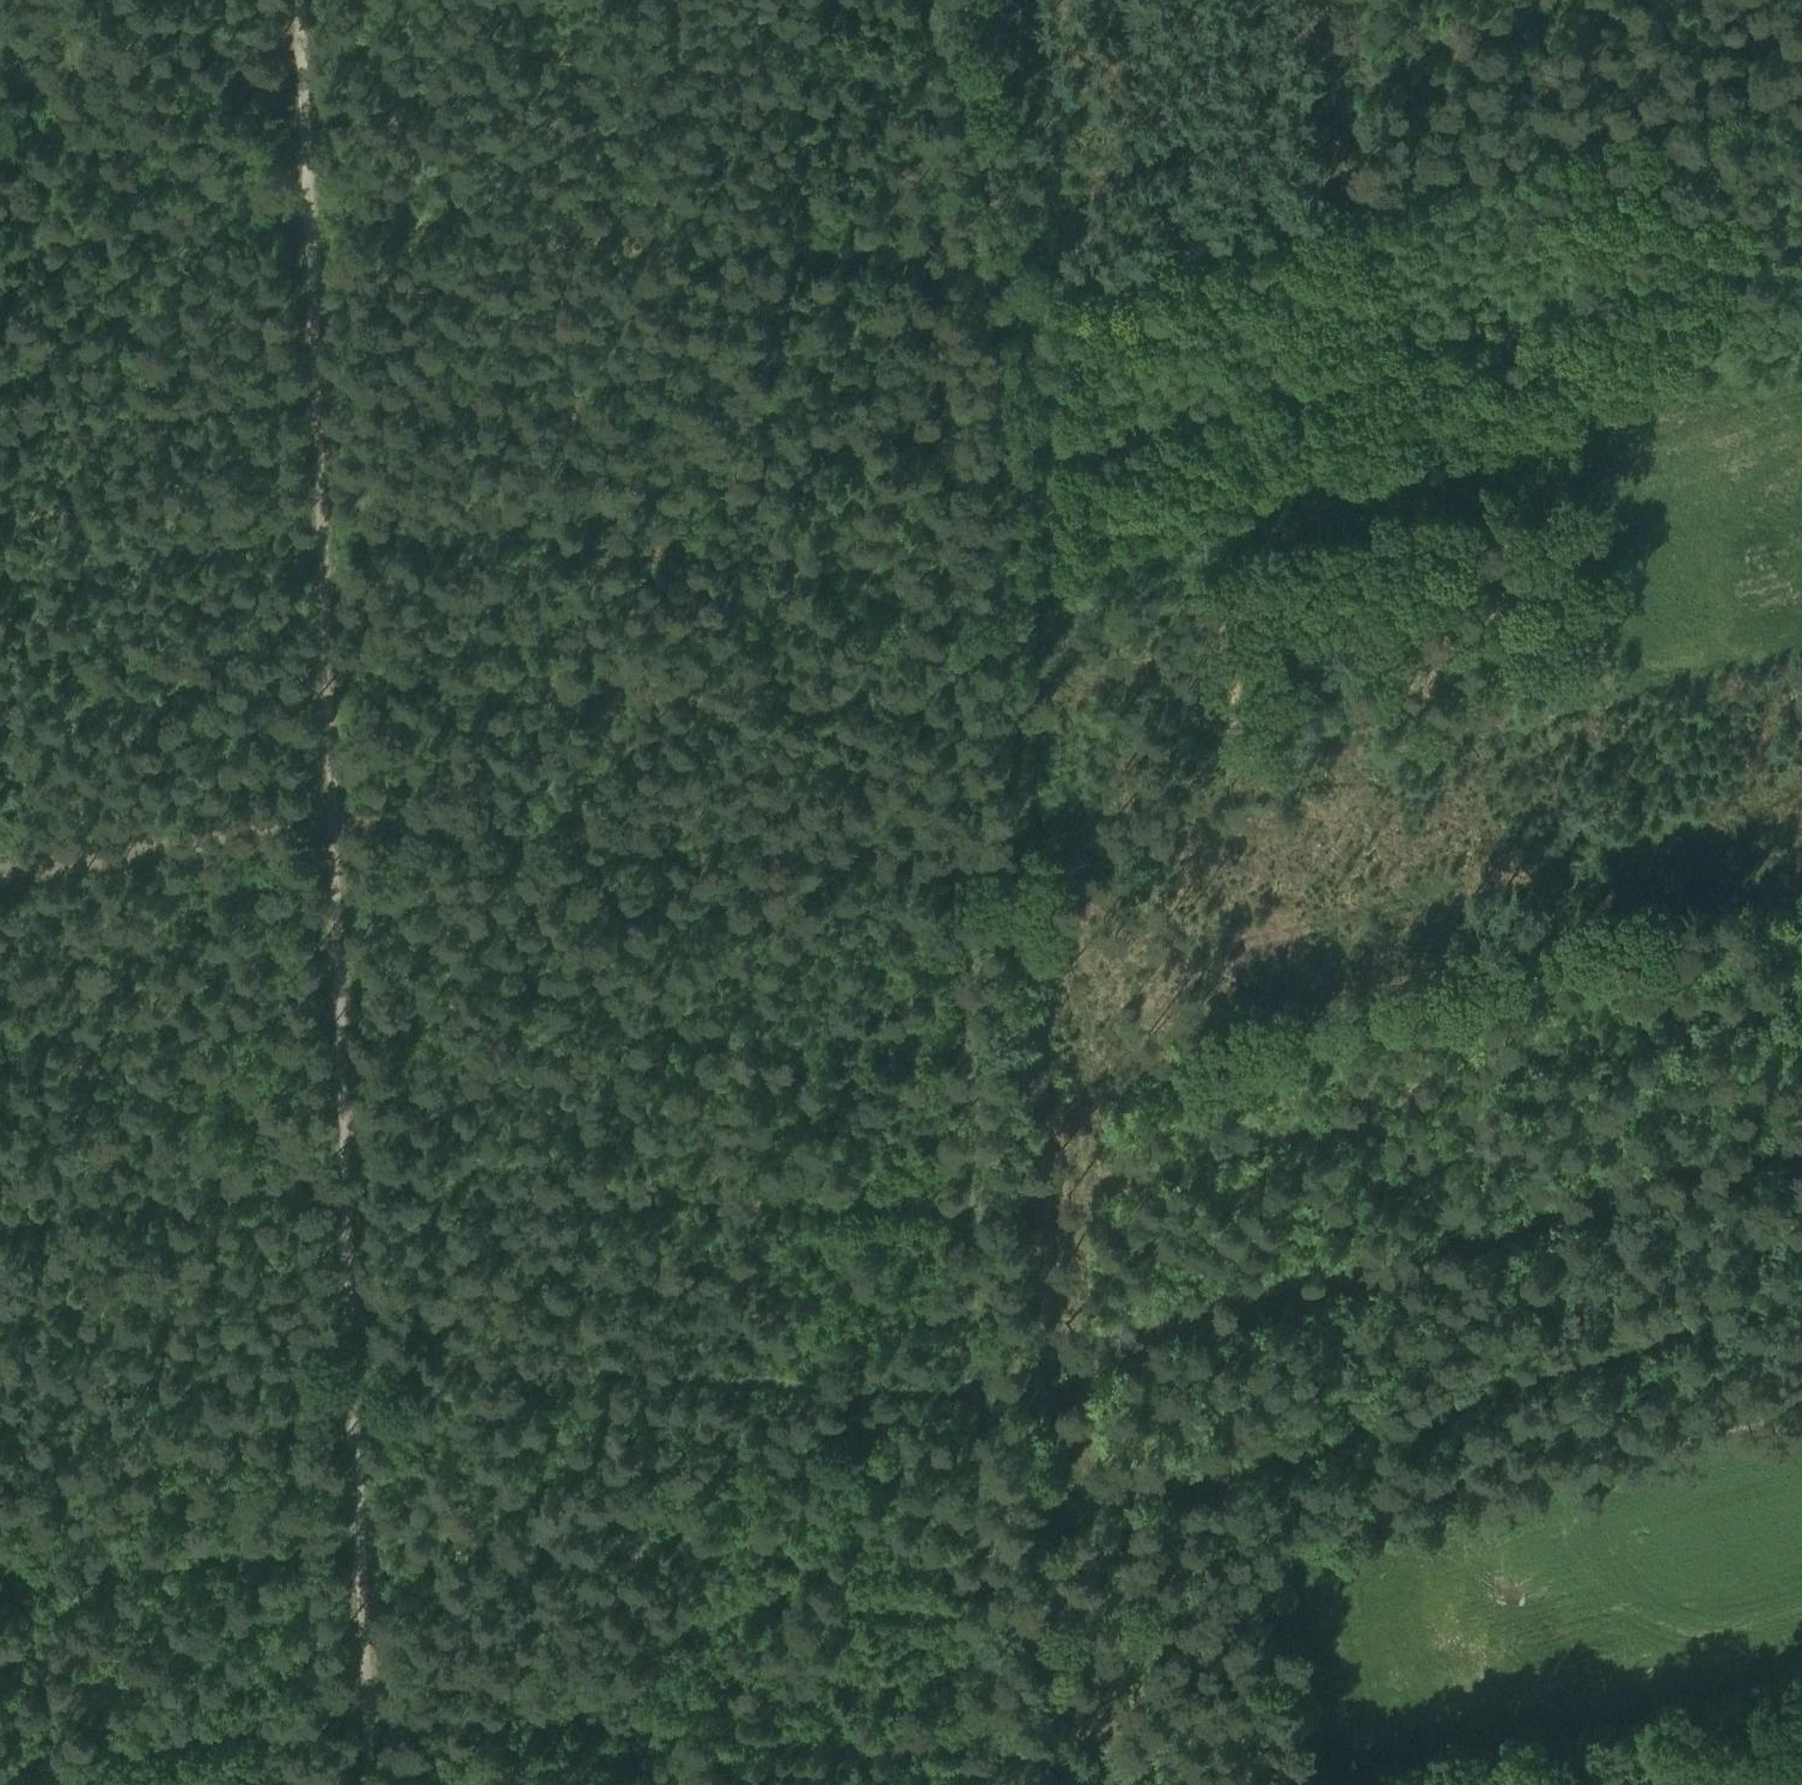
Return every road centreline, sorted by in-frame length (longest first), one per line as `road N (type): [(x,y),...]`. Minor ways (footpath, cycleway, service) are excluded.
road 1 (track): [(311,0),(373,1784)]

